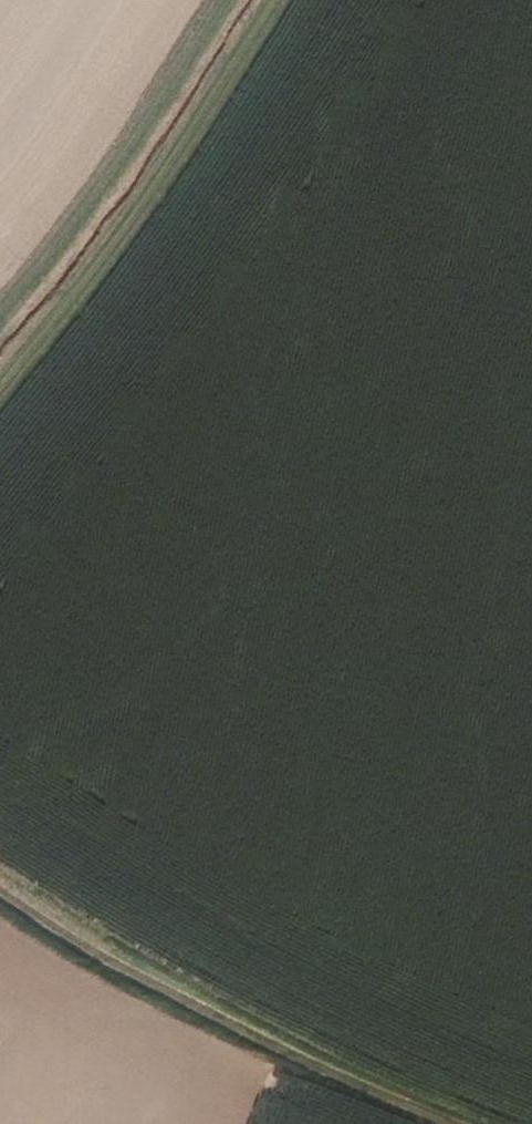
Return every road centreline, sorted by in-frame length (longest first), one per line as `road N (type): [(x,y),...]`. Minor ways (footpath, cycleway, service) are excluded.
road 1 (track): [(0,876),(208,1010),(476,1123)]

